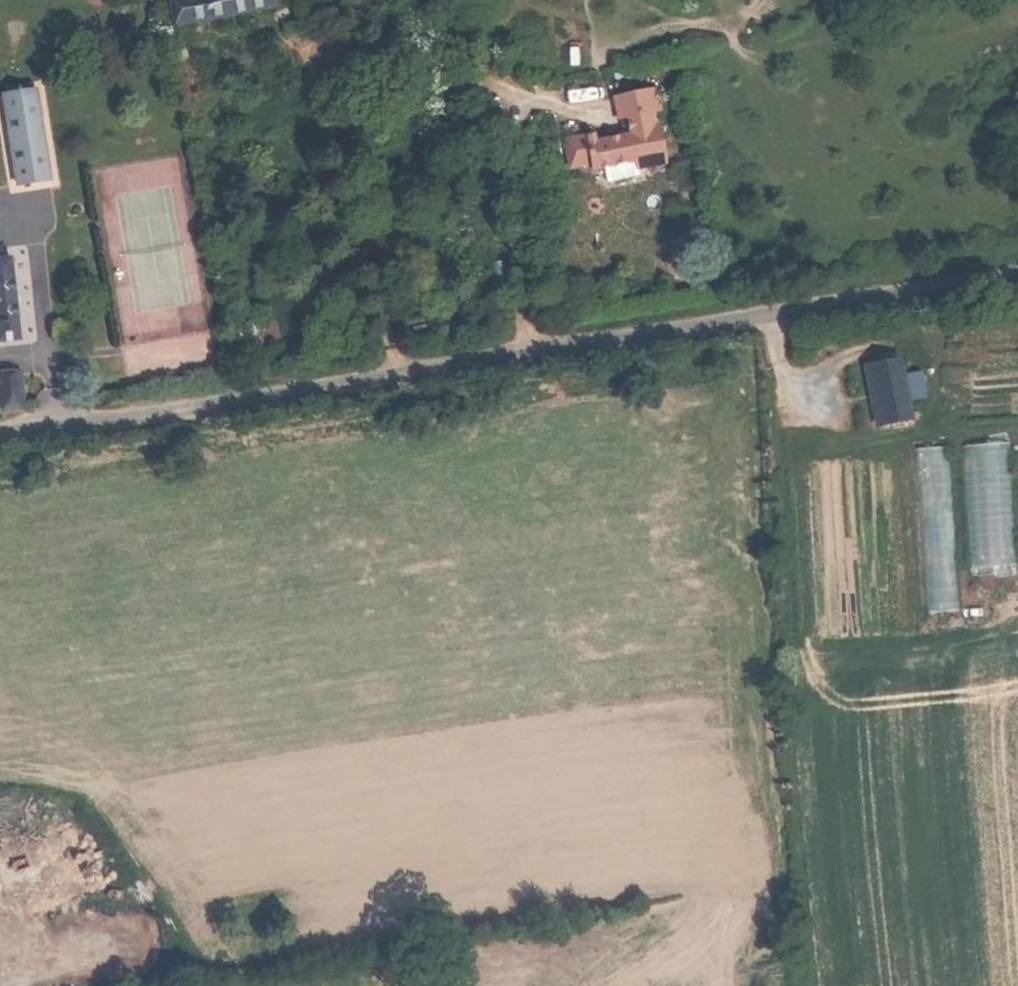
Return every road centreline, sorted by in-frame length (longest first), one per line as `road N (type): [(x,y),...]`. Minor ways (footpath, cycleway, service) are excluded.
road 1 (unclassified): [(1017,277),(0,434)]

